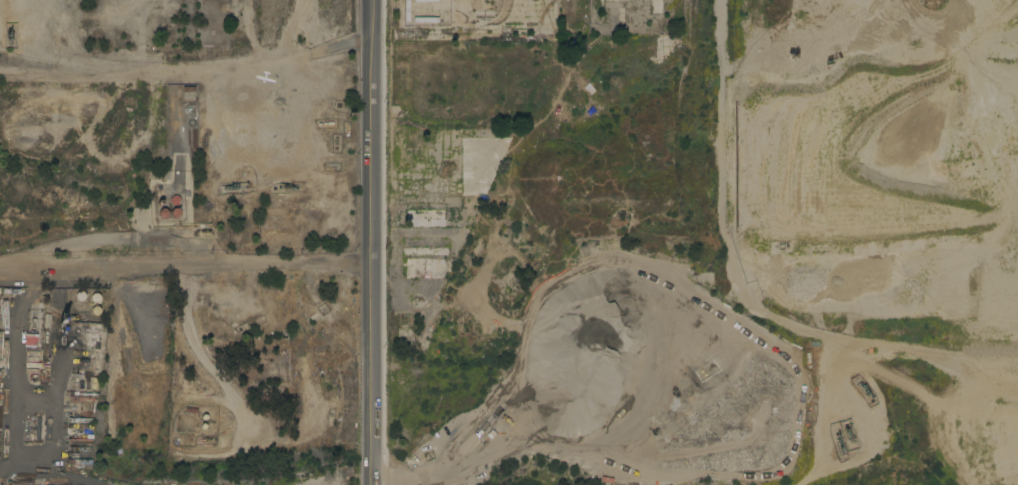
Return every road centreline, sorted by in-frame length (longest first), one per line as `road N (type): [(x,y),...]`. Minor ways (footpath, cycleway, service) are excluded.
road 1 (tertiary): [(371,484),(372,0)]

